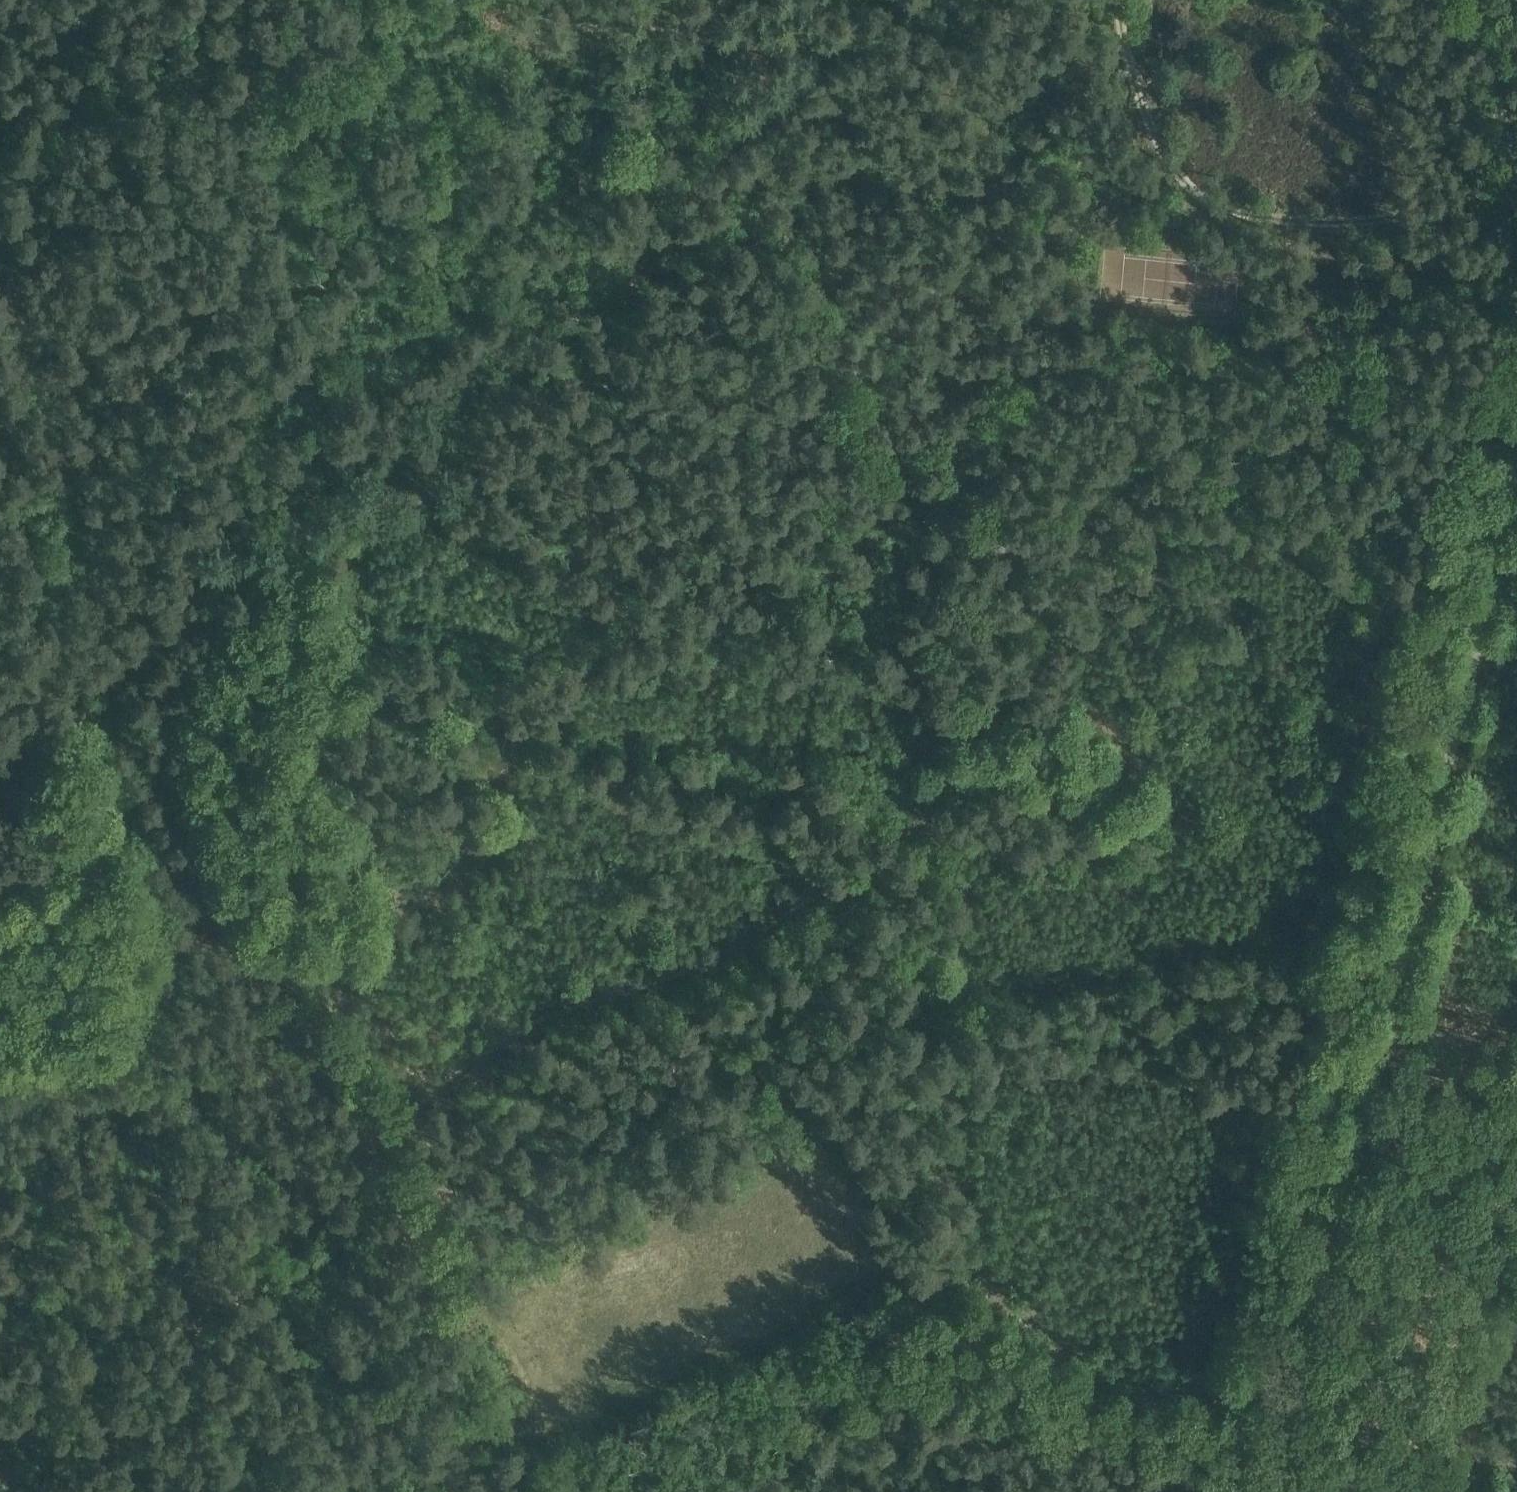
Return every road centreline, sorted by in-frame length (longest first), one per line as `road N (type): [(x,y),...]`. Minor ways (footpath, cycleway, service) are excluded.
road 1 (track): [(1516,481),(1302,1390)]
road 2 (track): [(770,1491),(909,1299),(943,1280),(972,1280),(998,1293),(1129,1379),(1177,1389),(1302,1390)]
road 3 (track): [(1516,168),(1458,202),(1385,219),(1285,221),(1213,208),(1156,146),(1127,53),(1121,0)]

